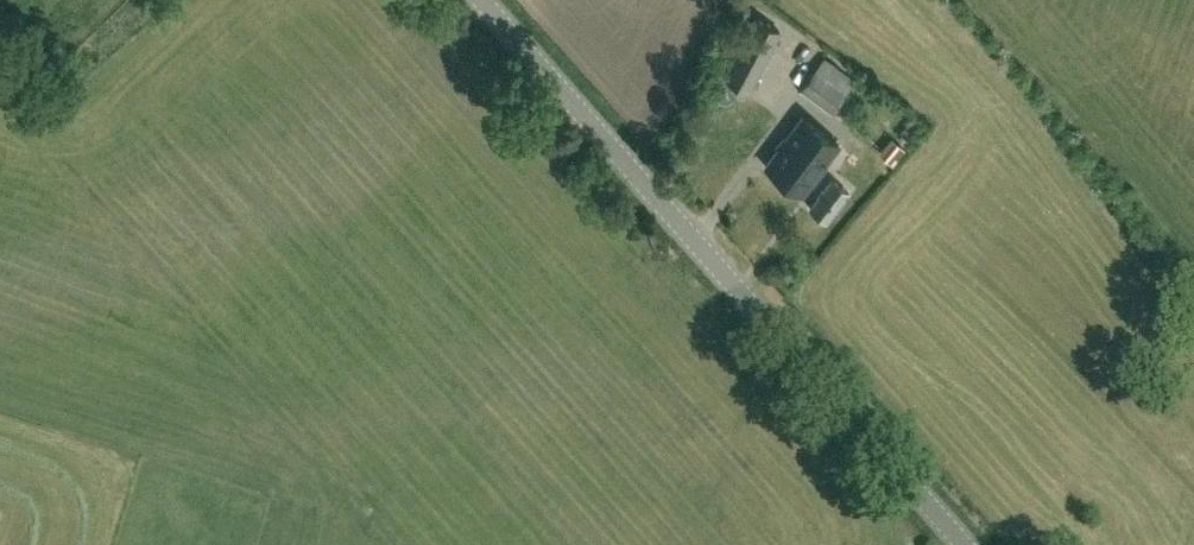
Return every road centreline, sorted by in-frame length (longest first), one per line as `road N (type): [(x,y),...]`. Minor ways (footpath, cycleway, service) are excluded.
road 1 (unclassified): [(965,544),(468,0)]

